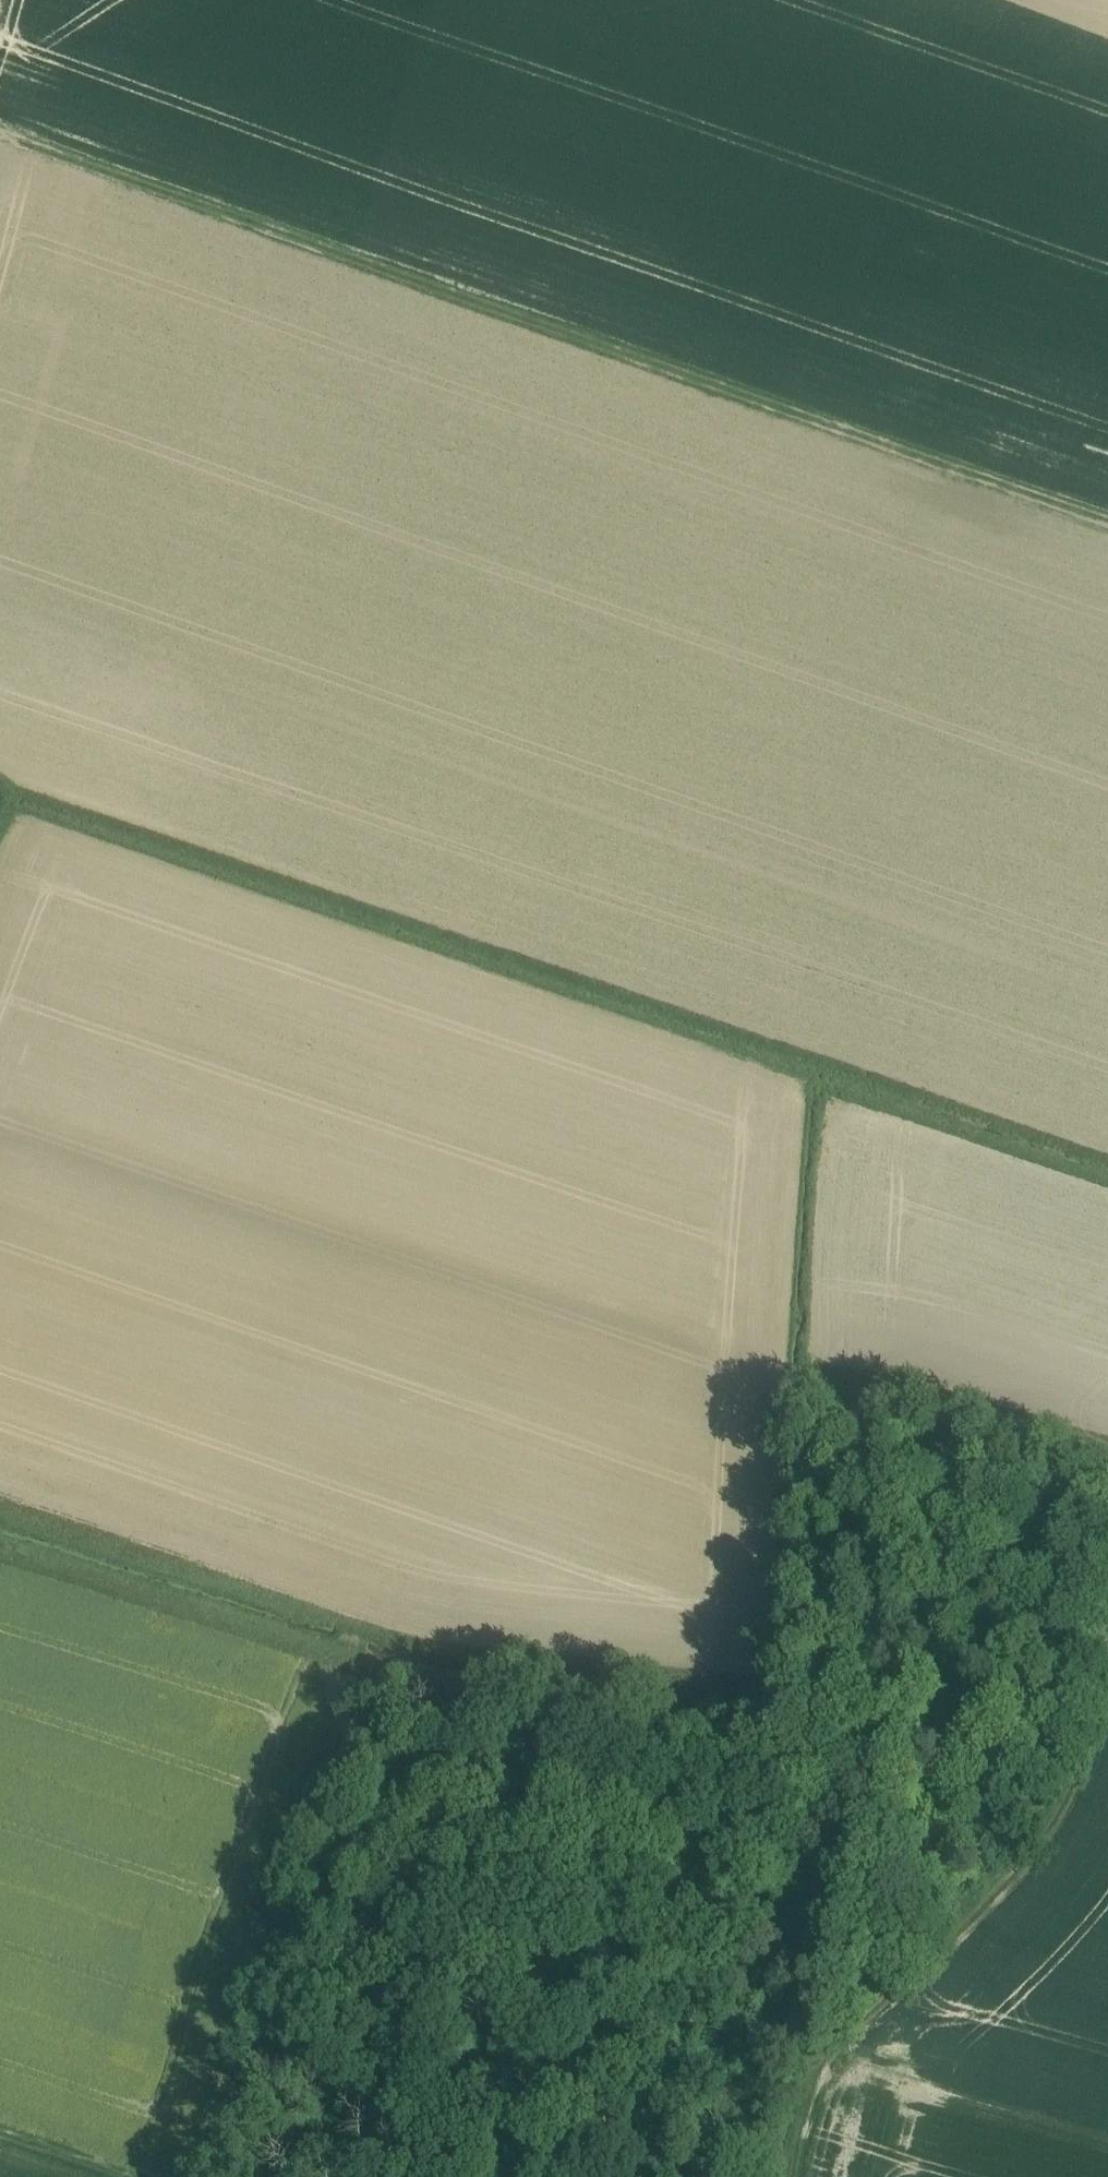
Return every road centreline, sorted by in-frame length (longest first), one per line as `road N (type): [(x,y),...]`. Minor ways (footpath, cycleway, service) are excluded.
road 1 (track): [(1107,516),(0,130)]
road 2 (track): [(1107,1635),(1089,1771),(1067,1816),(834,2049),(802,2176)]
road 3 (track): [(133,2176),(0,2130)]

